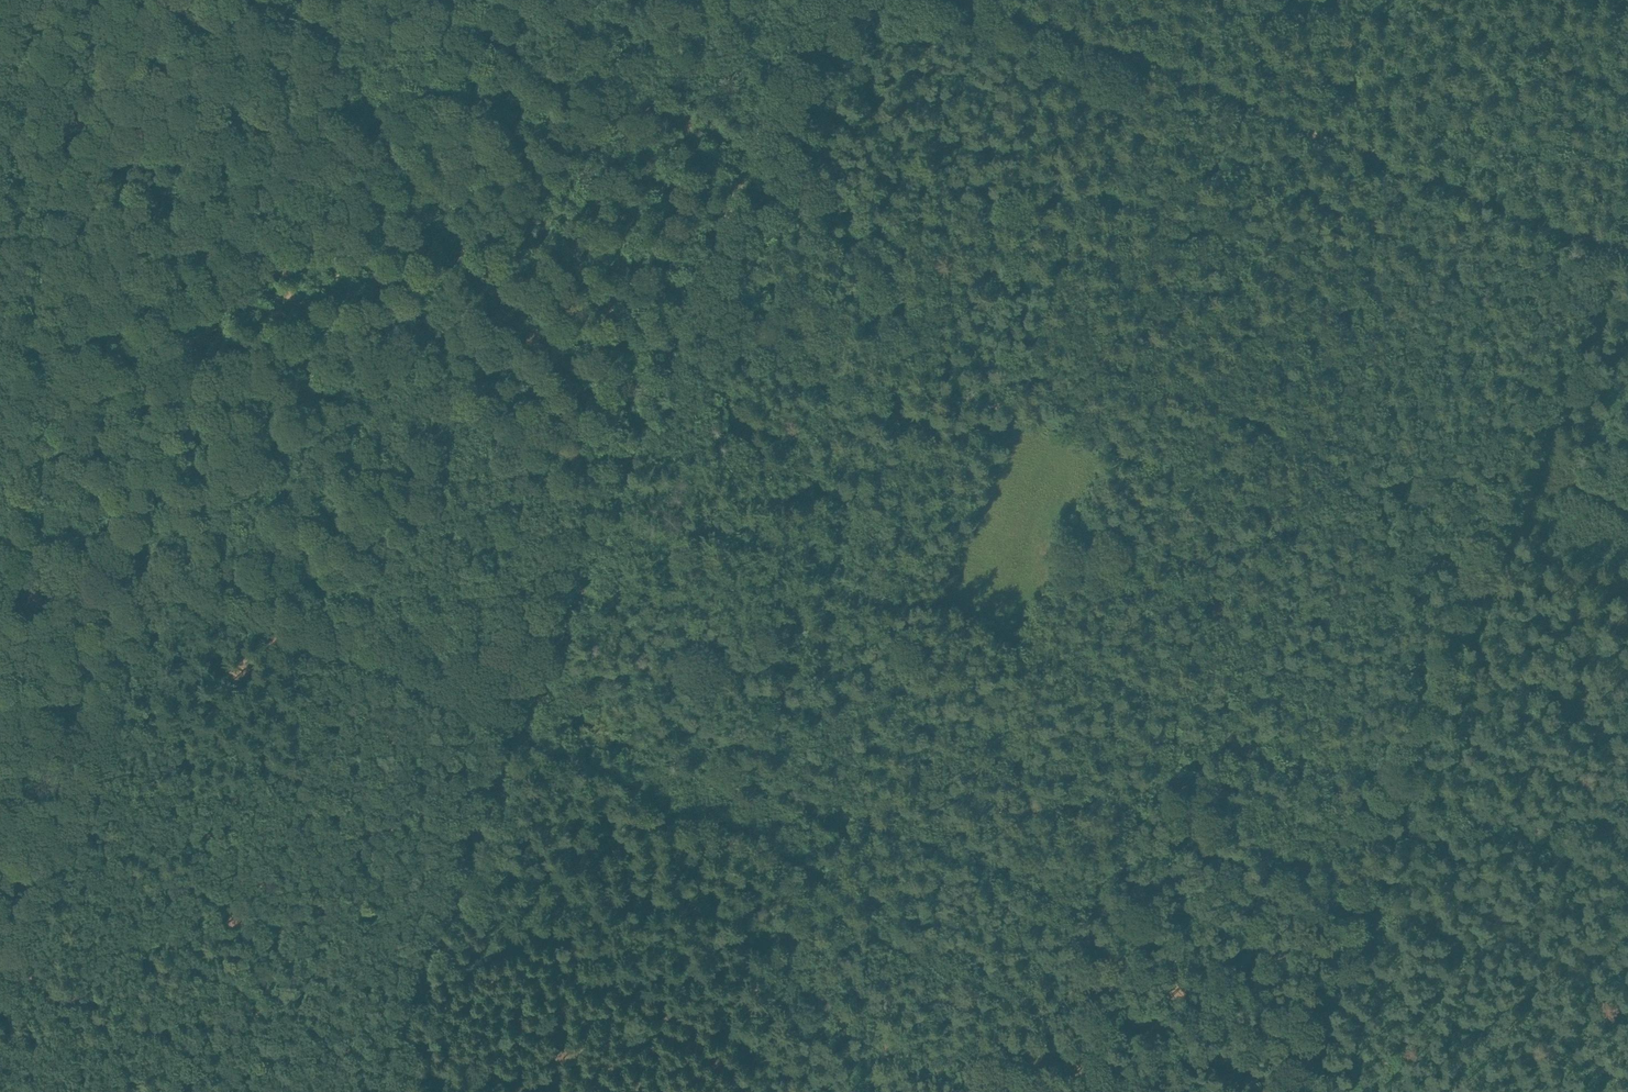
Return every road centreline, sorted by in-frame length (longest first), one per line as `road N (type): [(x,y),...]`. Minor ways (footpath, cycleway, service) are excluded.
road 1 (track): [(386,1091),(816,0)]
road 2 (track): [(1284,1091),(1622,252)]
road 3 (track): [(989,0),(1622,252)]
road 4 (track): [(928,582),(734,1091)]
road 5 (track): [(1001,411),(1185,0)]

